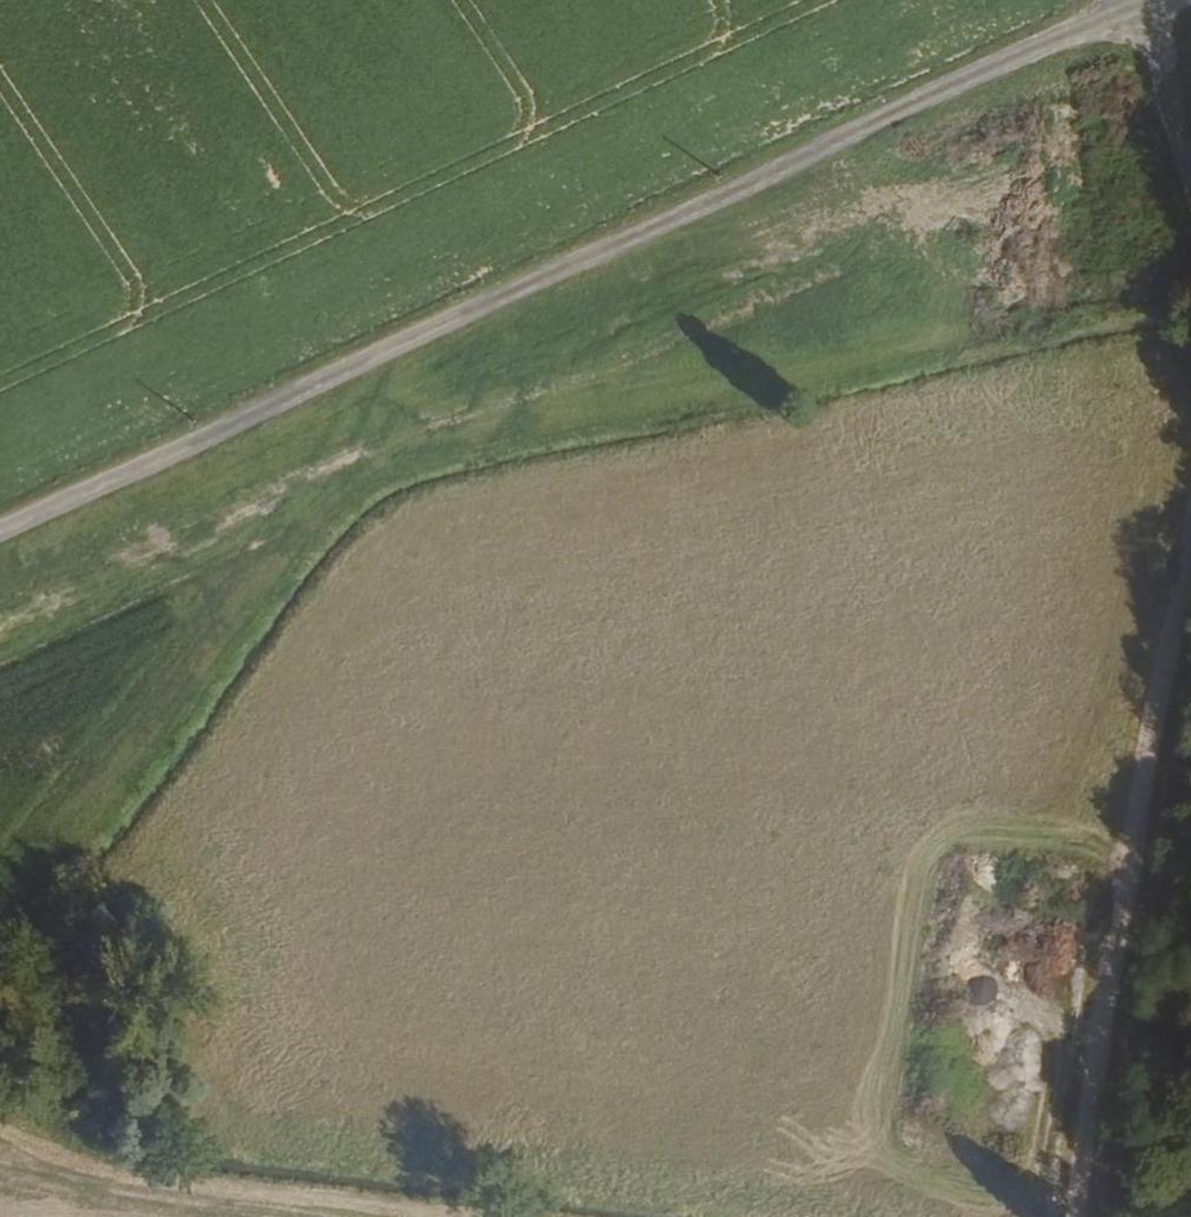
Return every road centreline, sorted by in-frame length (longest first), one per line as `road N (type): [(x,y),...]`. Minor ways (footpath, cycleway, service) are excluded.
road 1 (track): [(0,533),(1060,36),(1157,0)]
road 2 (unclassified): [(1079,1216),(1190,567)]
road 3 (unclassified): [(1190,187),(1127,14)]

